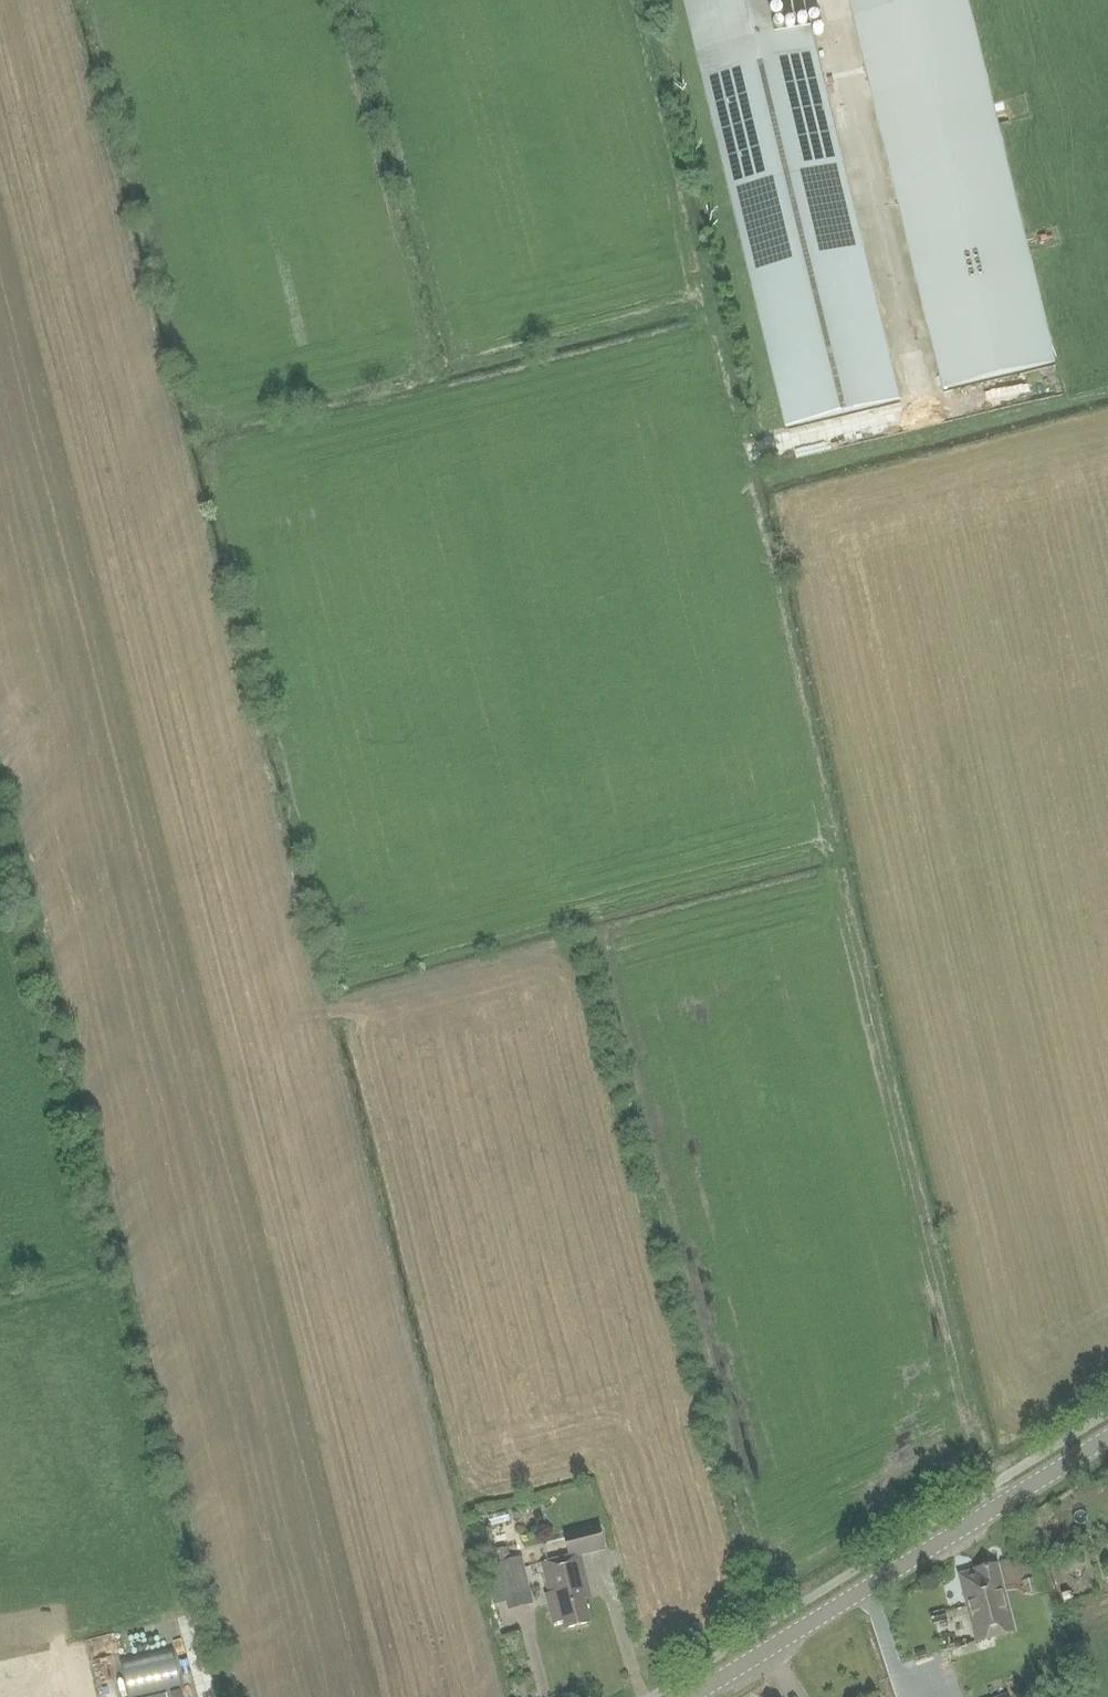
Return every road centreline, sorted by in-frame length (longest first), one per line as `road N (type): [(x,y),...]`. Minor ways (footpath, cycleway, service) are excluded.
road 1 (tertiary): [(697,1696),(1107,1437)]

